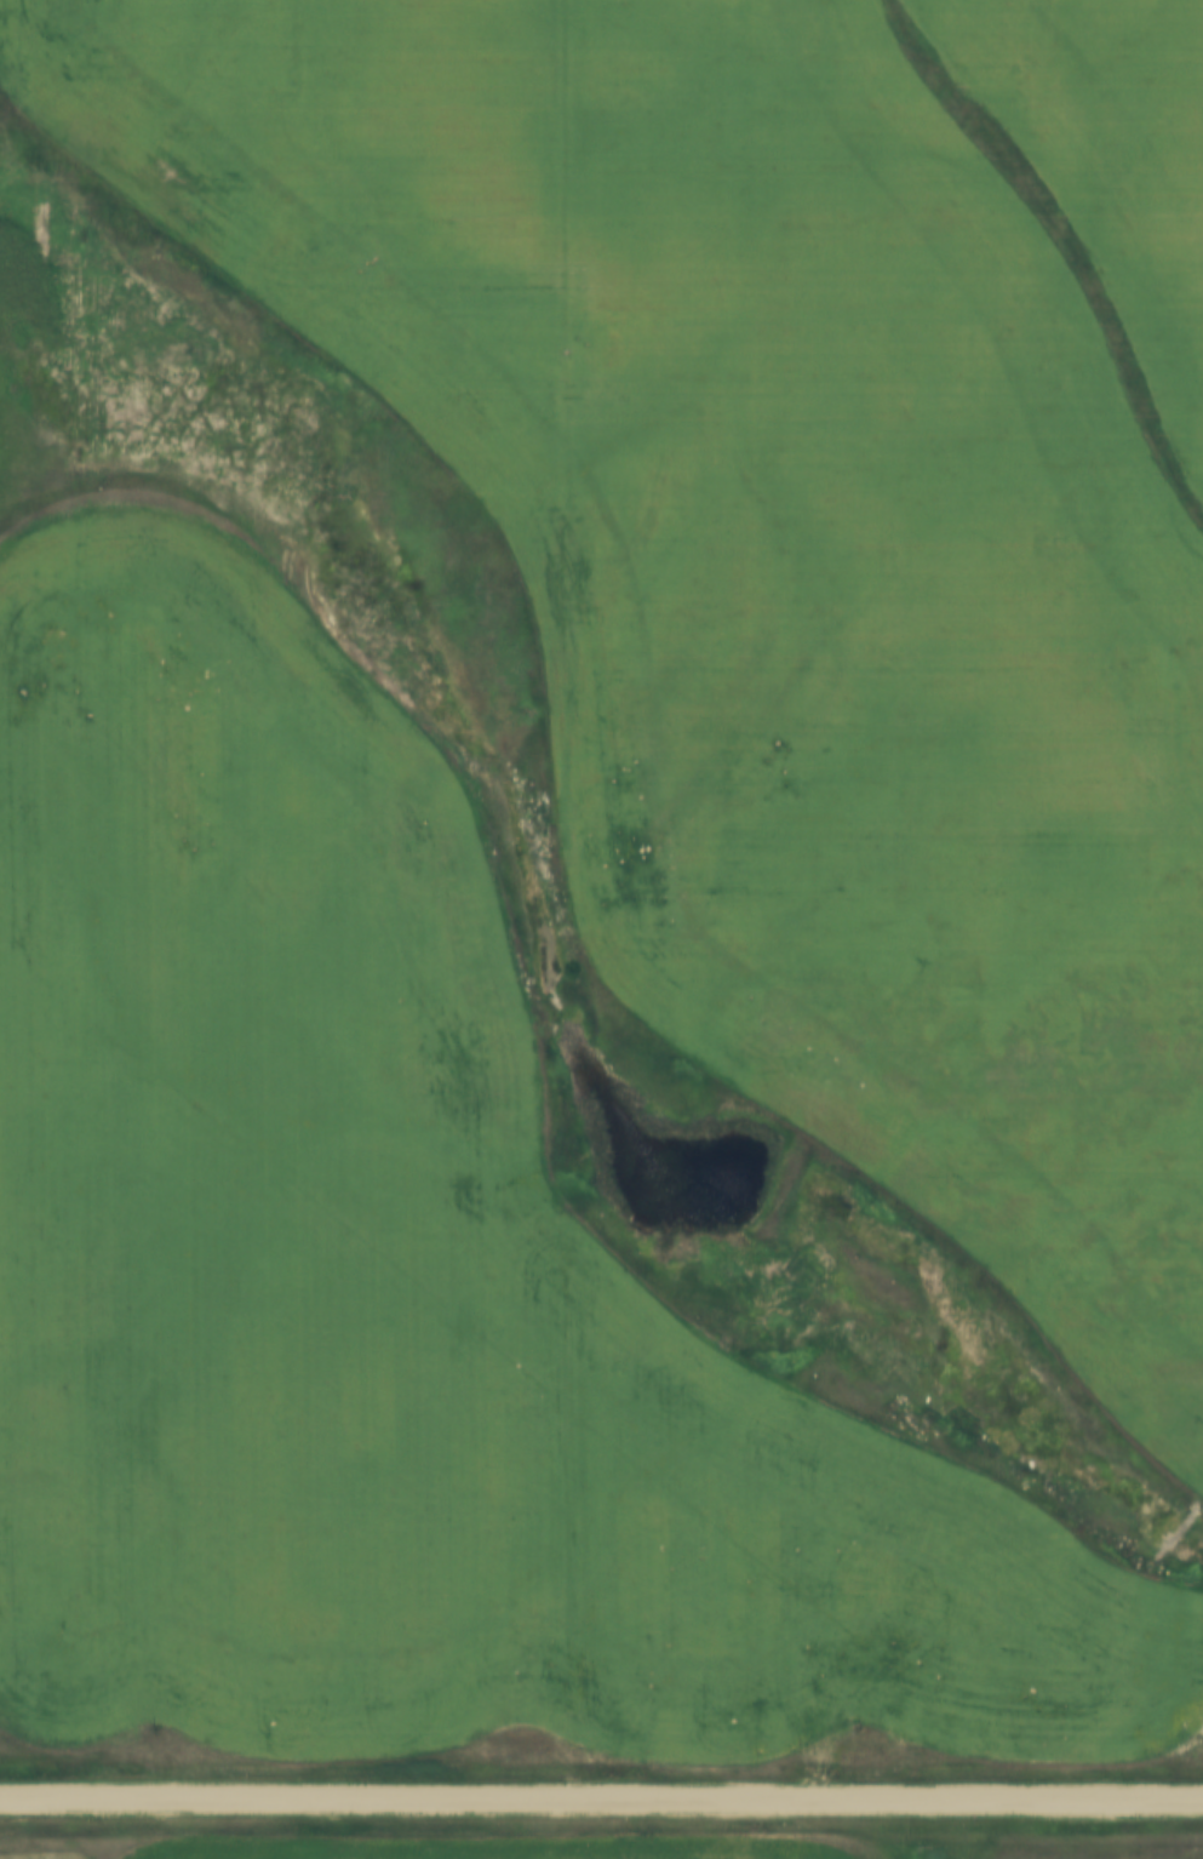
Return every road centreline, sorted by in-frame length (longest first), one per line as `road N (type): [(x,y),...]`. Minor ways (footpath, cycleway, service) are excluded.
road 1 (residential): [(1202,1804),(0,1803)]

